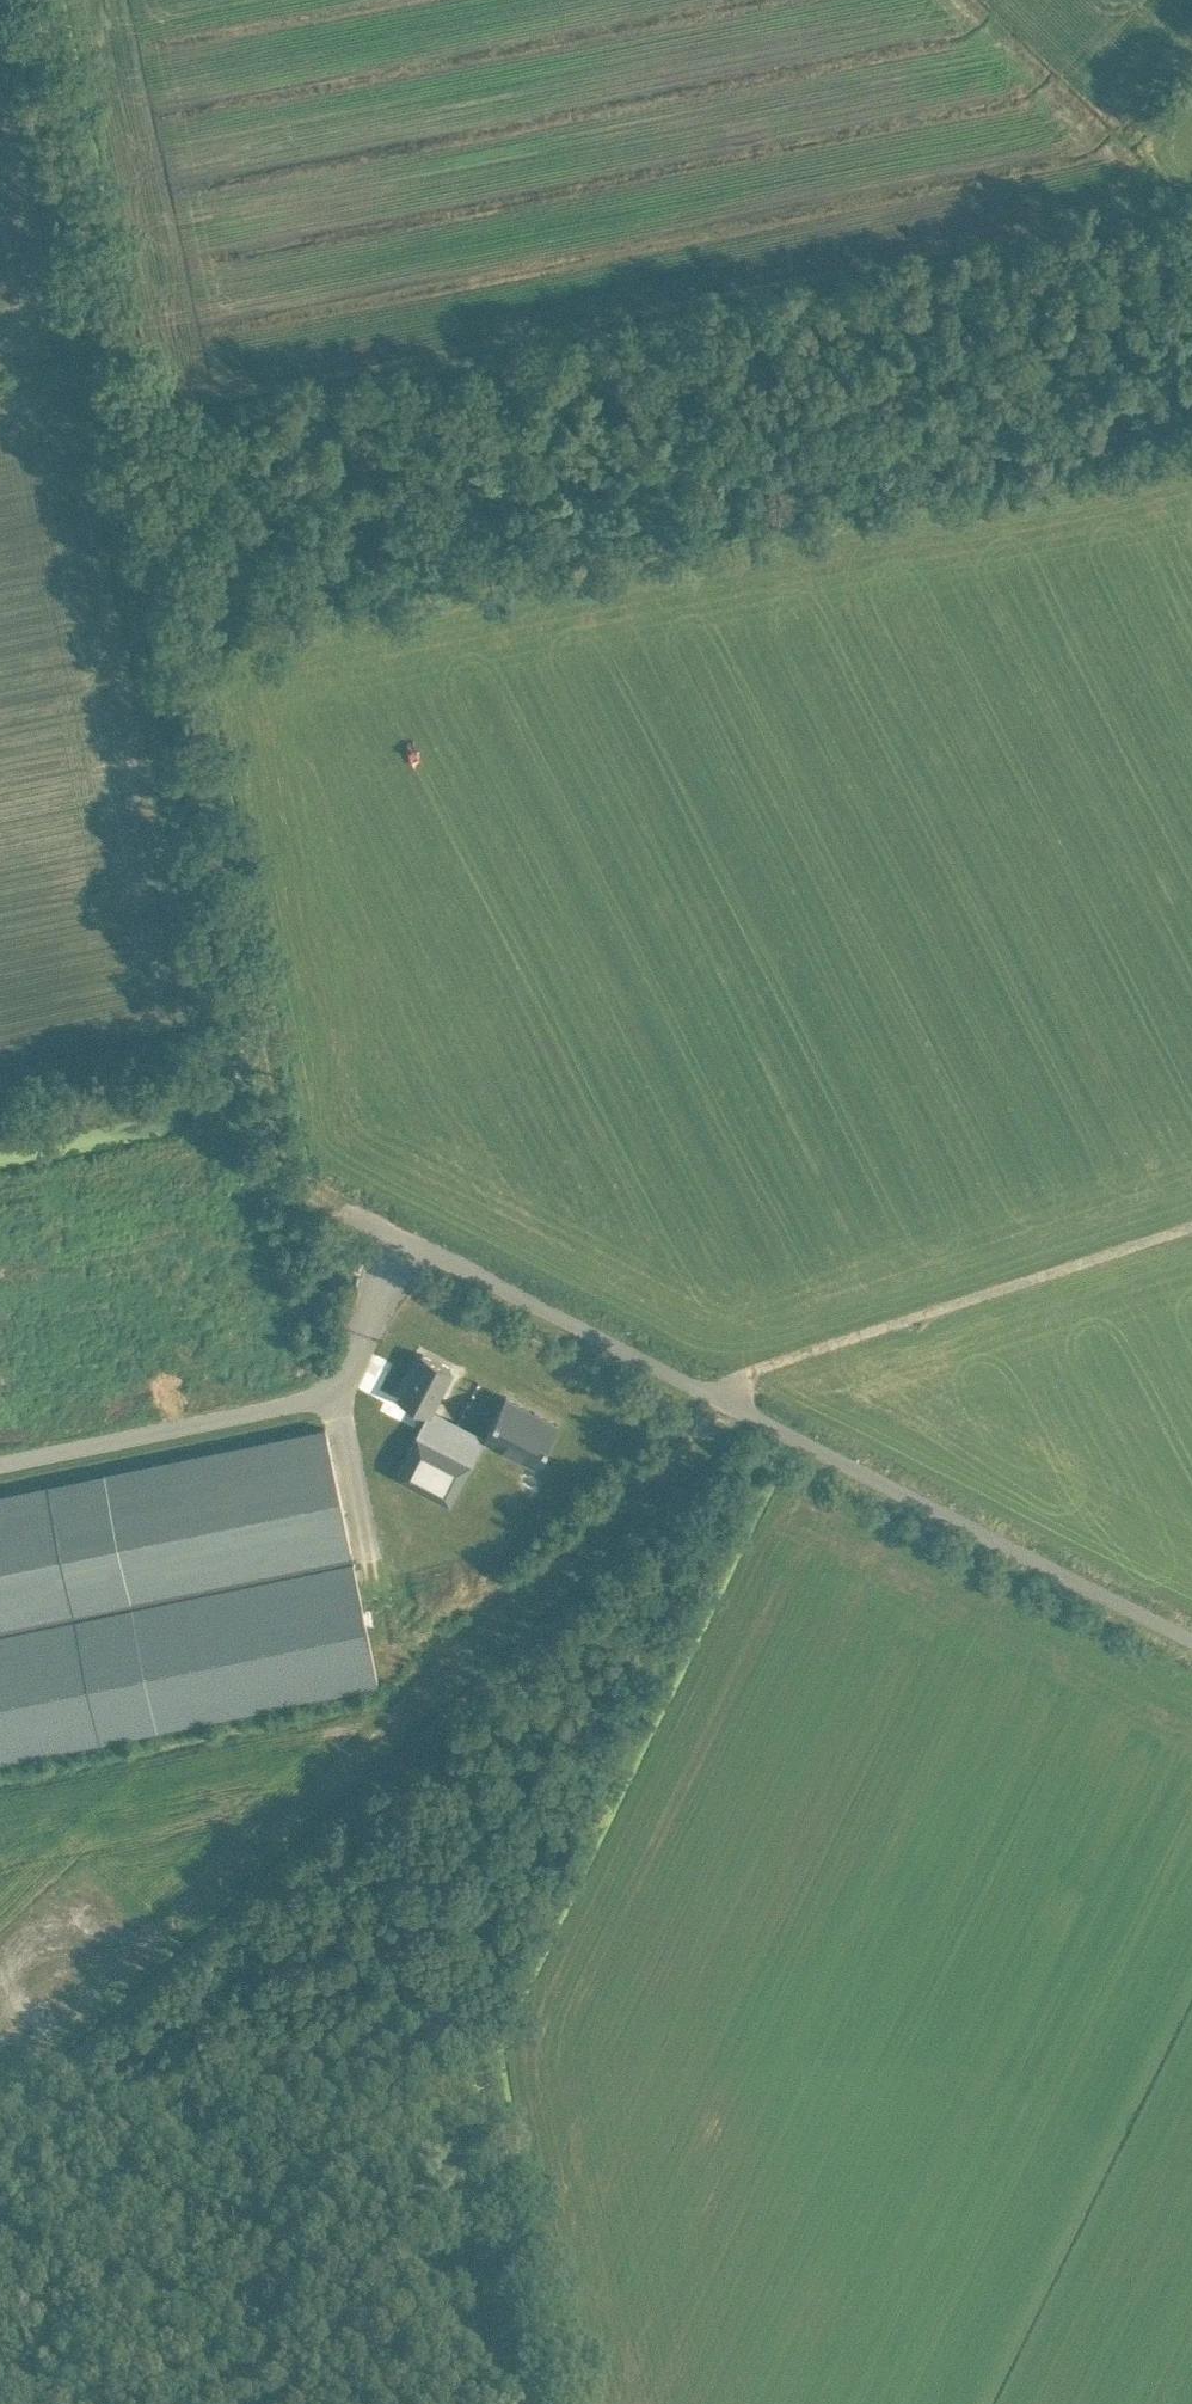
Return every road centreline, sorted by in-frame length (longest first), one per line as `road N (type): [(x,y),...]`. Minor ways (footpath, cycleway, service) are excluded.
road 1 (track): [(43,0),(294,1184),(1191,1640)]

